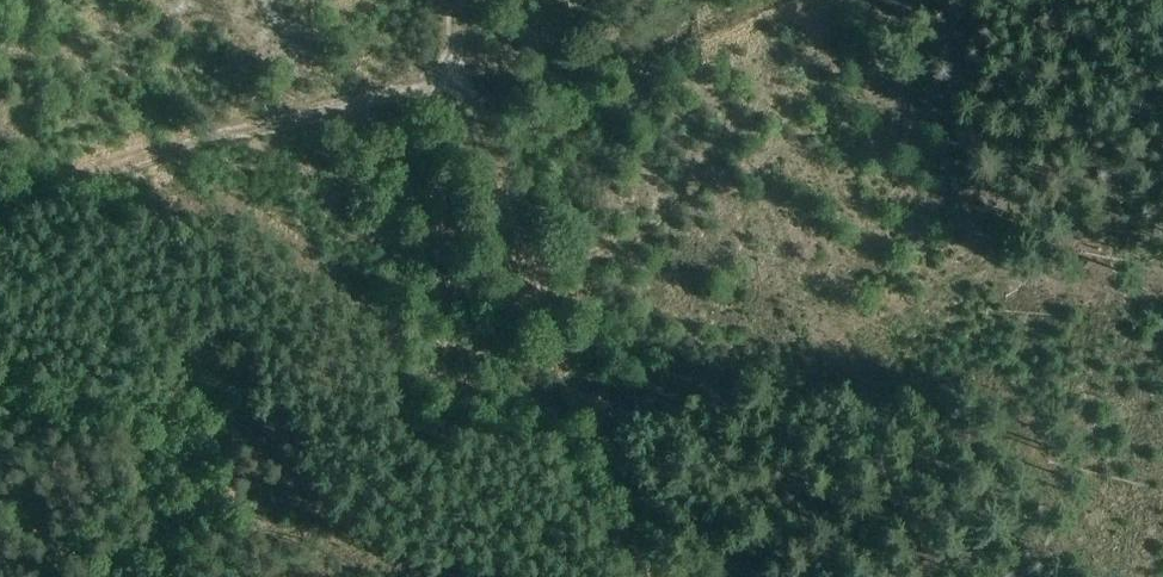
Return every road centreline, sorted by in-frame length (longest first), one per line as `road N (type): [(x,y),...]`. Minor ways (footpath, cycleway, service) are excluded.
road 1 (track): [(636,576),(461,85),(631,70),(790,0)]
road 2 (track): [(0,211),(209,140),(461,85),(441,0)]

